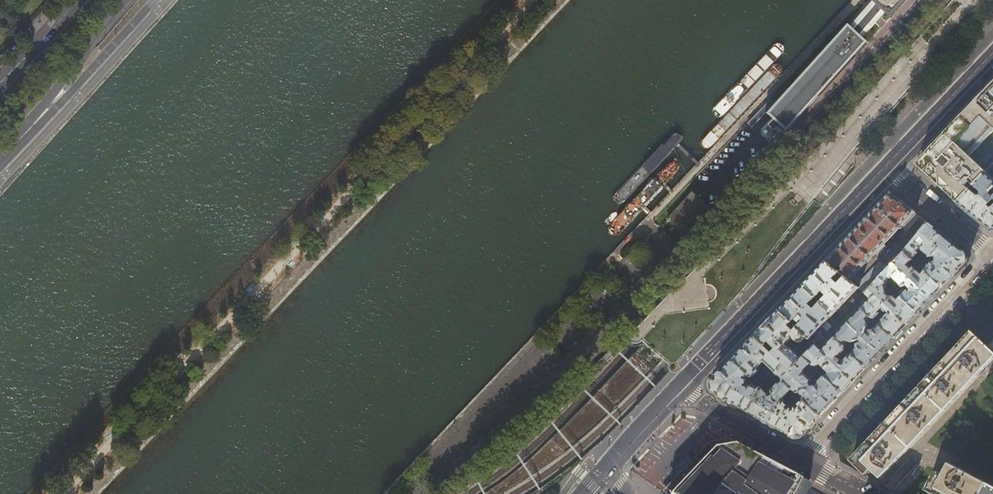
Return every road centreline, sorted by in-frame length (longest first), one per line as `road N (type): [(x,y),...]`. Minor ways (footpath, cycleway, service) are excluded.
road 1 (primary): [(886,167),(679,390)]
road 2 (residential): [(992,256),(802,459)]
road 3 (primary): [(21,138),(154,0)]
road 4 (primary): [(21,138),(129,0)]
road 5 (primary): [(992,58),(886,167)]
road 6 (residential): [(802,459),(679,390)]
road 7 (residential): [(886,167),(992,254)]

